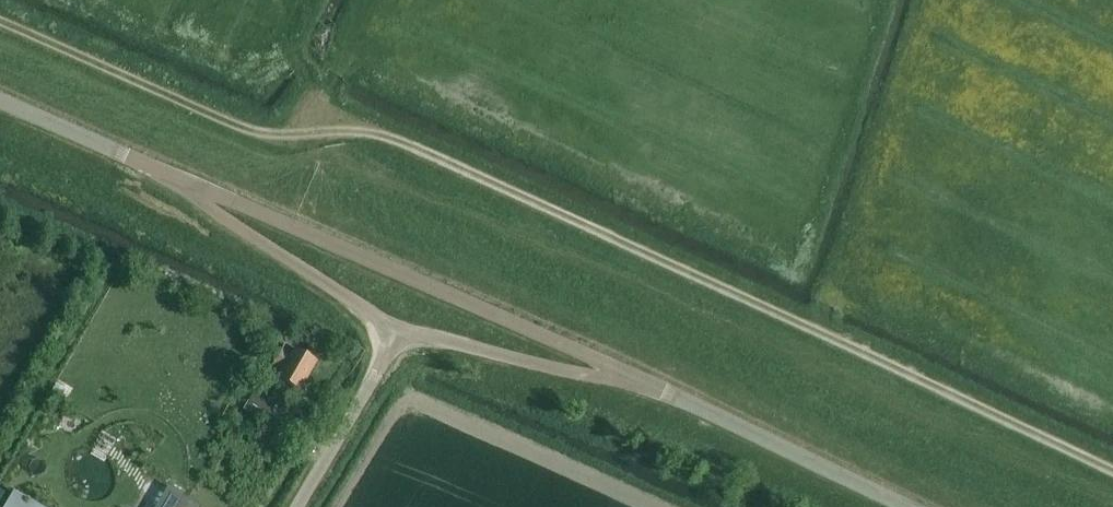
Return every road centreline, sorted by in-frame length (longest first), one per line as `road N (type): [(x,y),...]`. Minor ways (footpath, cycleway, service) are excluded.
road 1 (track): [(0,26),(270,141),(377,134),(1112,474)]
road 2 (unclassified): [(637,379),(158,170)]
road 3 (unclassified): [(918,506),(637,379)]
road 4 (unclassified): [(401,332),(158,170)]
road 5 (unclassified): [(637,379),(401,332)]
road 6 (unclassified): [(295,506),(401,332)]
road 7 (unclassified): [(158,170),(0,105)]

